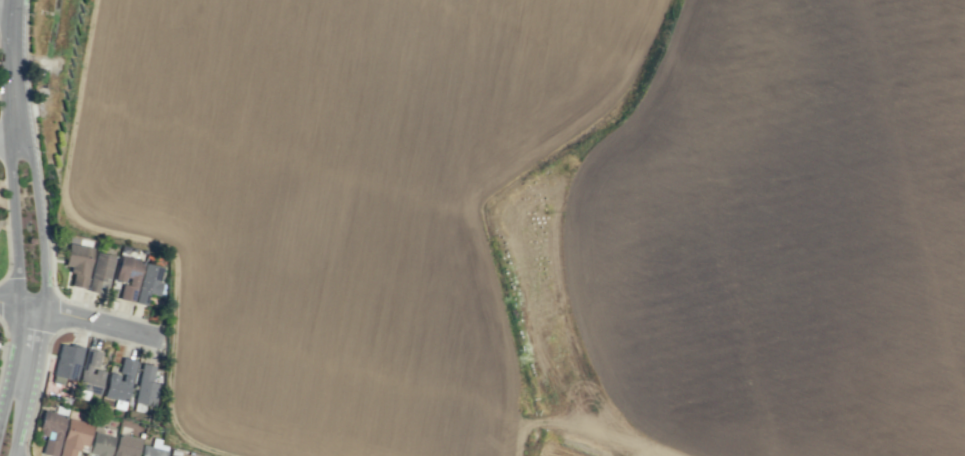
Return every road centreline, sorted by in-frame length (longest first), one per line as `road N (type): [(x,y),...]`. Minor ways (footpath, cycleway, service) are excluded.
road 1 (track): [(684,455),(634,435),(598,379),(563,240),(575,169),(636,122),(678,0)]
road 2 (secondary): [(45,311),(36,173),(19,144)]
road 3 (secondary): [(19,144),(9,174),(18,307)]
road 4 (secondary): [(19,455),(45,311)]
road 5 (secondary): [(16,0),(19,144)]
road 6 (residential): [(150,339),(18,307)]

